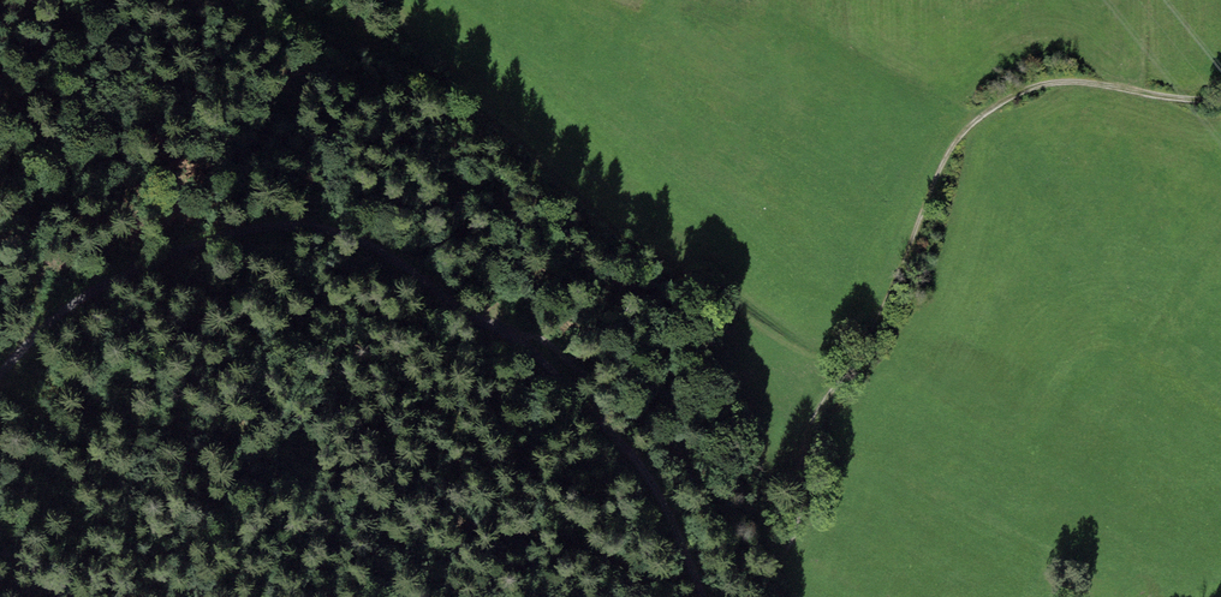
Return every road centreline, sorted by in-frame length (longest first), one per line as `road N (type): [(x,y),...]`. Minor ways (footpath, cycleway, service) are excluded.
road 1 (track): [(1220,104),(1043,86),(999,106),(956,142),(910,250),(801,434),(792,541),(770,564),(726,544),(686,447),(598,360),(518,345)]
road 2 (track): [(847,366),(790,348),(672,260),(621,238),(523,145),(438,81),(326,20),(259,0)]
road 3 (track): [(518,345),(391,246),(320,220),(243,224),(102,279),(0,365)]
road 4 (track): [(518,345),(645,460),(704,596)]

